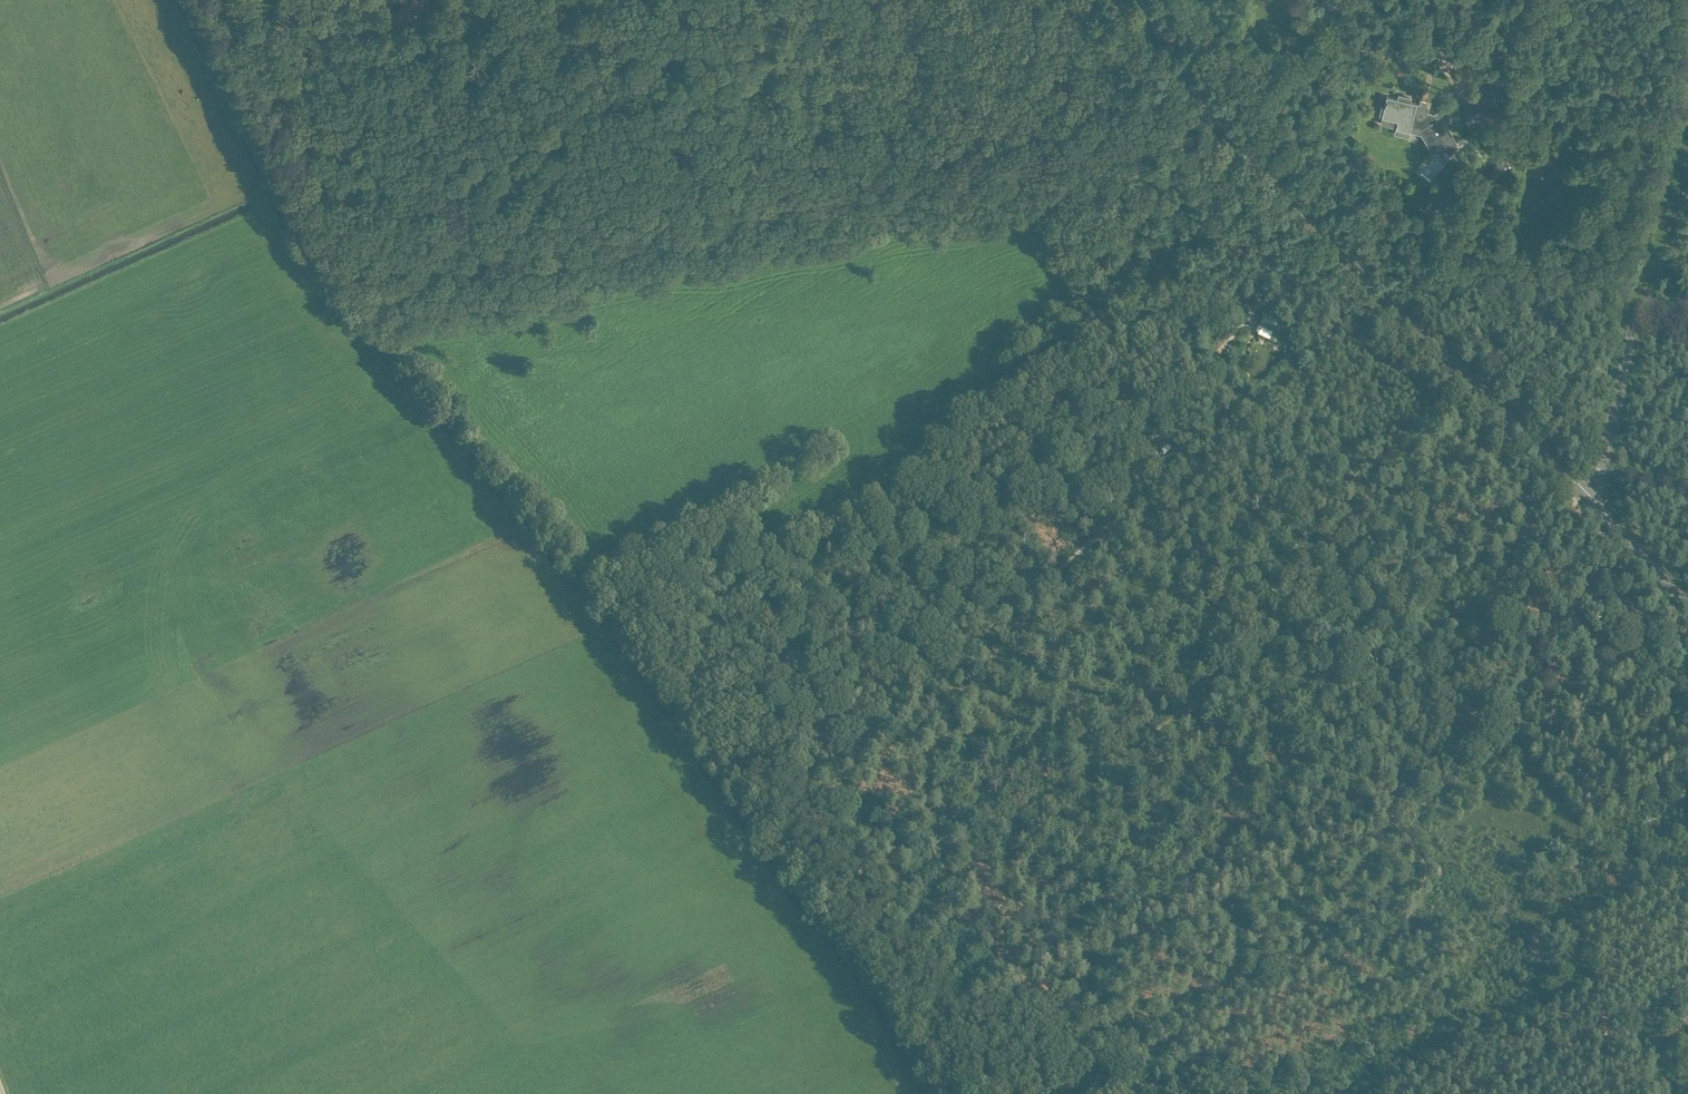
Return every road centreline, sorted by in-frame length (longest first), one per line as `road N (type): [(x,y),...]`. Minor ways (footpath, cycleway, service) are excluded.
road 1 (tertiary): [(1581,494),(1233,136),(1139,0)]
road 2 (residential): [(1581,494),(1600,473),(1635,317),(1648,309),(1687,319)]
road 3 (tertiary): [(1687,604),(1581,494)]

